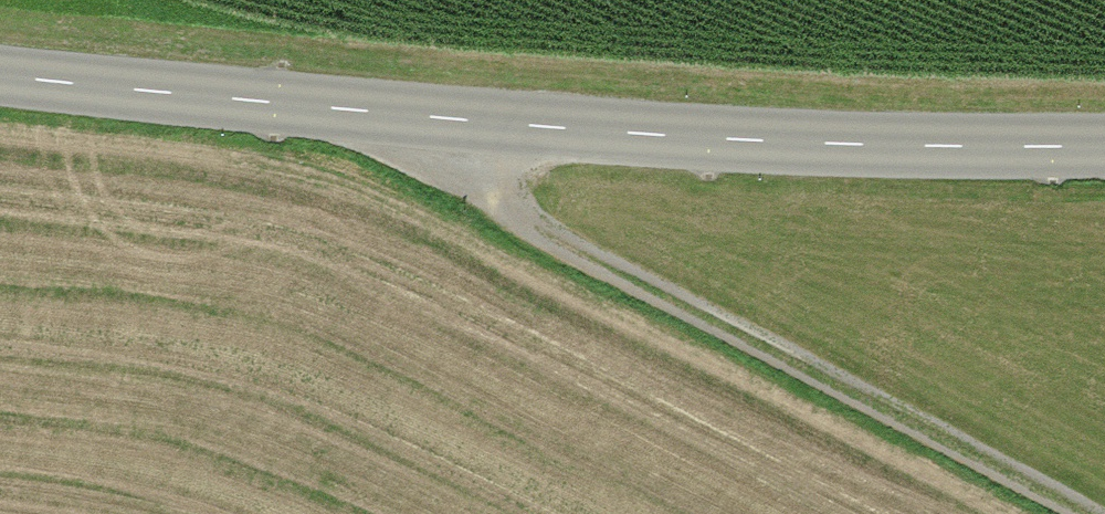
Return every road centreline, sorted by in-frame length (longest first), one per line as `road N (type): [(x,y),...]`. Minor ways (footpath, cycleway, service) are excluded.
road 1 (tertiary): [(0,75),(637,135),(1104,145)]
road 2 (track): [(418,115),(478,192),(540,237),(1078,513)]

